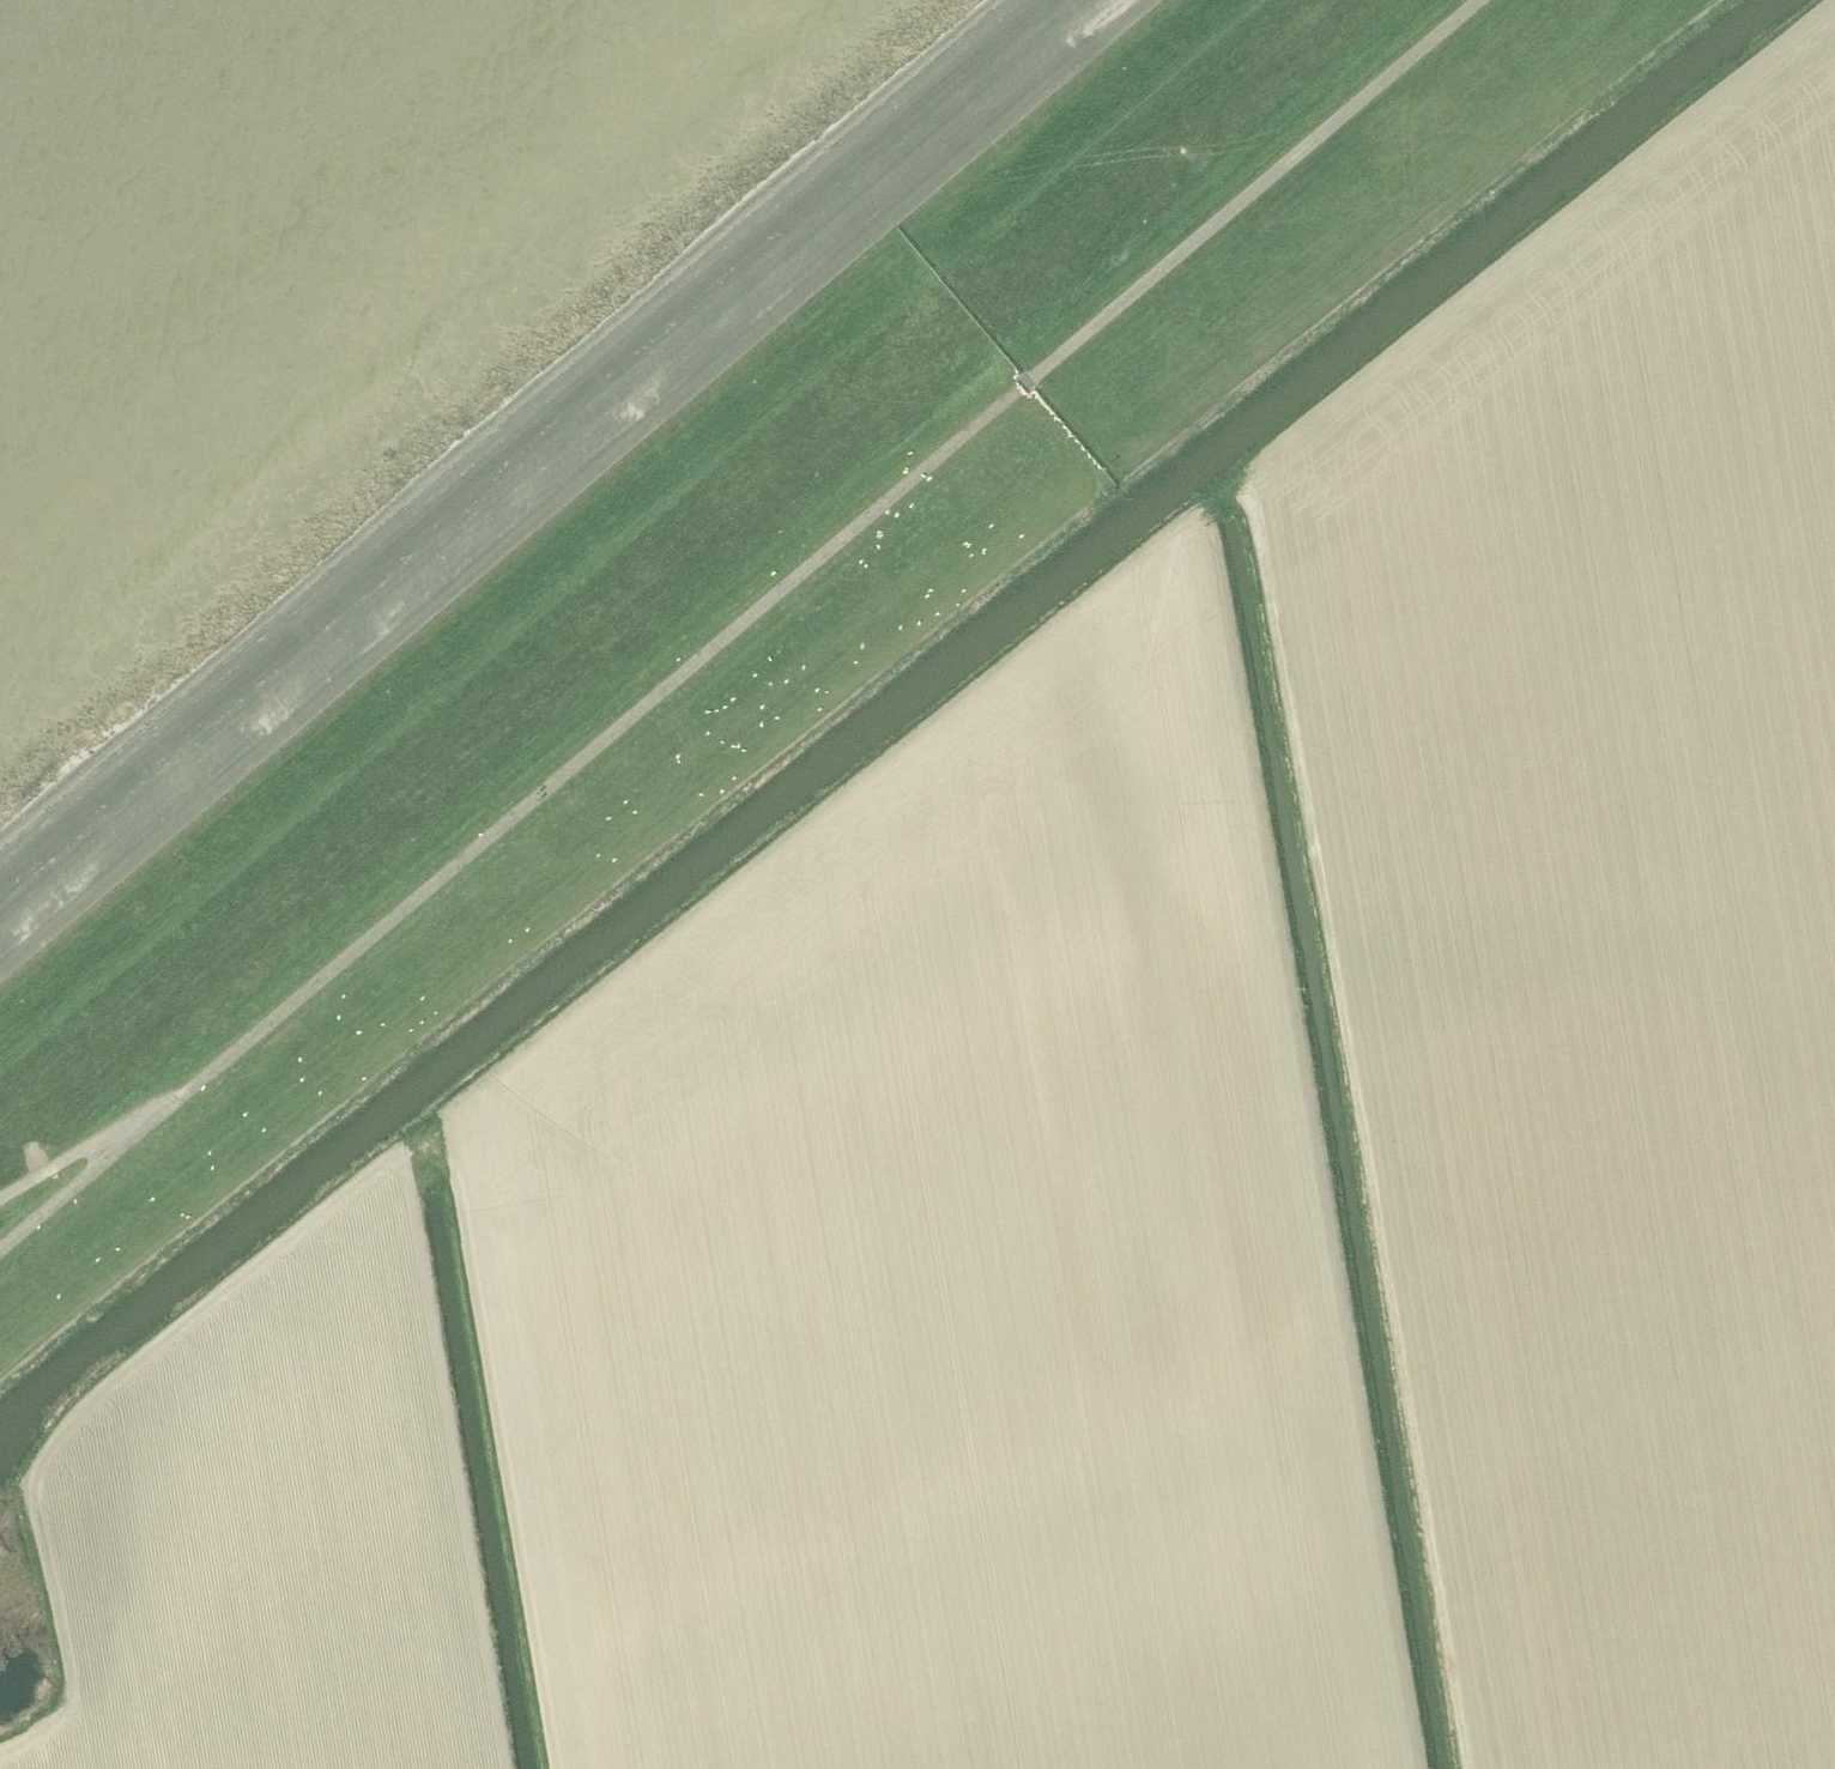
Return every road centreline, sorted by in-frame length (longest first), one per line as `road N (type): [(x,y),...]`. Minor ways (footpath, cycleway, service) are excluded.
road 1 (unclassified): [(112,1156),(1480,0)]
road 2 (unclassified): [(0,1251),(112,1156)]
road 3 (unclassified): [(112,1156),(89,1144),(0,1201)]

